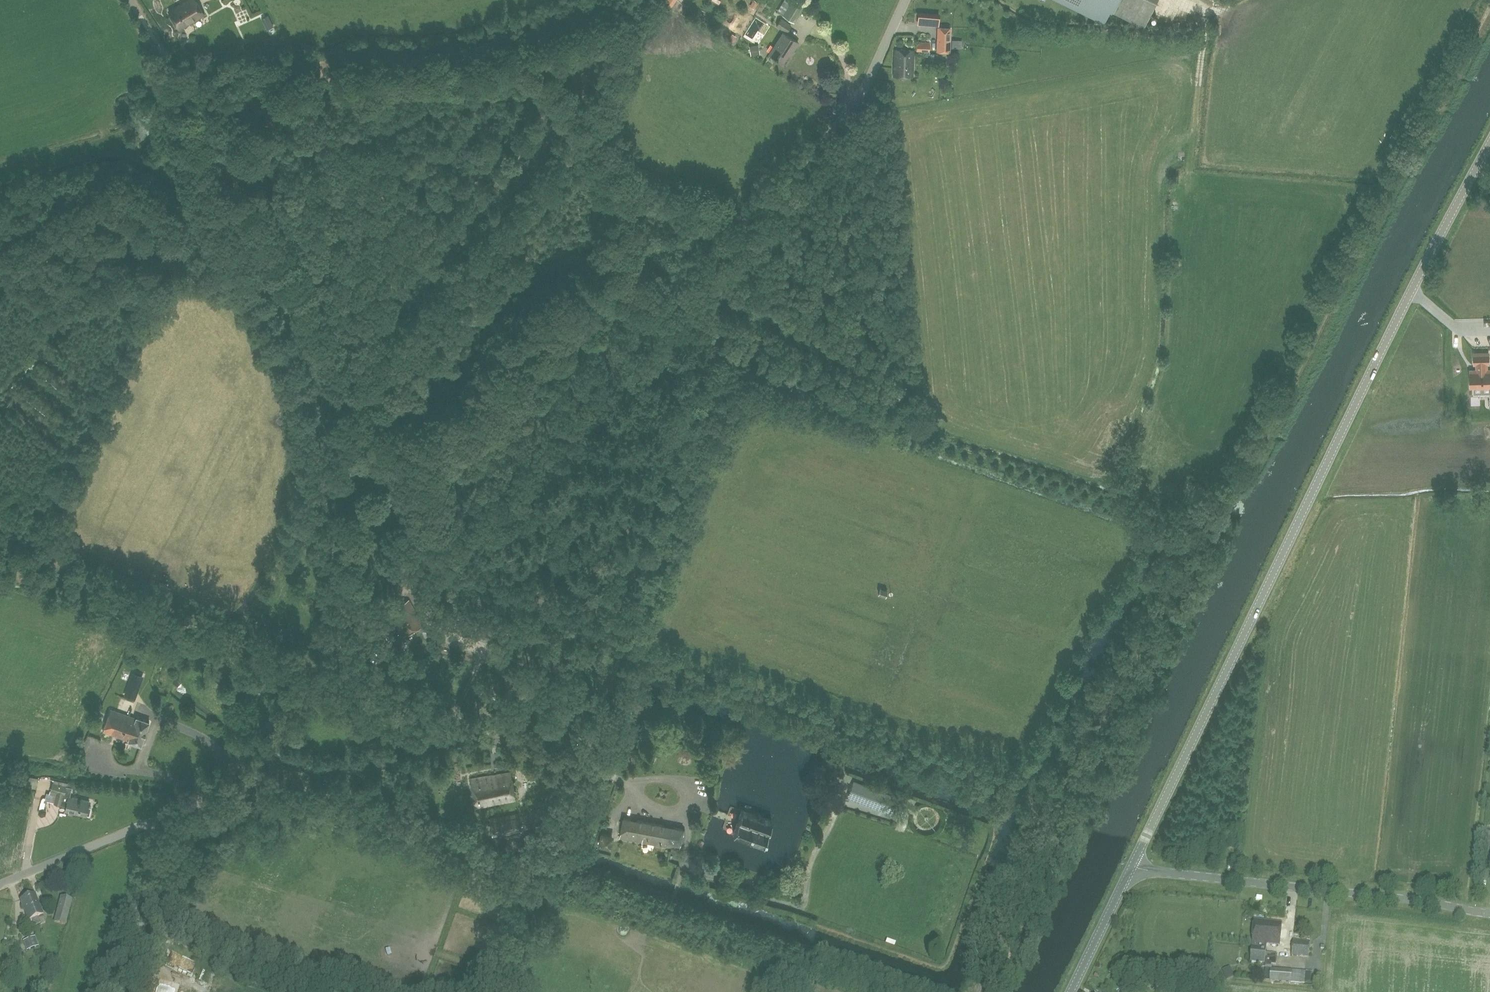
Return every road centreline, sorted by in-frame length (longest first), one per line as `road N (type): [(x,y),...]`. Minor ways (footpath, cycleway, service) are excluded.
road 1 (unclassified): [(162,818),(210,789),(859,97),(906,0)]
road 2 (tertiary): [(1130,866),(1489,138)]
road 3 (track): [(627,629),(723,367),(926,438)]
road 4 (track): [(541,867),(888,991)]
road 5 (track): [(611,271),(884,387),(926,438)]
road 6 (unclassified): [(1489,912),(1130,866)]
road 7 (track): [(678,815),(688,829),(687,866),(794,907),(804,900),(809,865),(840,800),(903,822)]
road 8 (track): [(320,672),(0,557)]
road 9 (track): [(541,867),(233,764)]
road 10 (track): [(320,672),(580,765)]
road 11 (track): [(926,438),(1165,514)]
road 12 (track): [(424,562),(627,629)]
road 13 (track): [(1046,811),(978,991)]
road 14 (track): [(580,765),(631,782),(672,780),(686,798),(678,815),(668,817),(651,816),(630,798)]
road 15 (unclassified): [(105,991),(162,818)]
road 16 (unclassified): [(0,884),(162,818)]
road 17 (tertiary): [(1069,991),(1130,866)]
road 18 (track): [(541,867),(496,991)]

